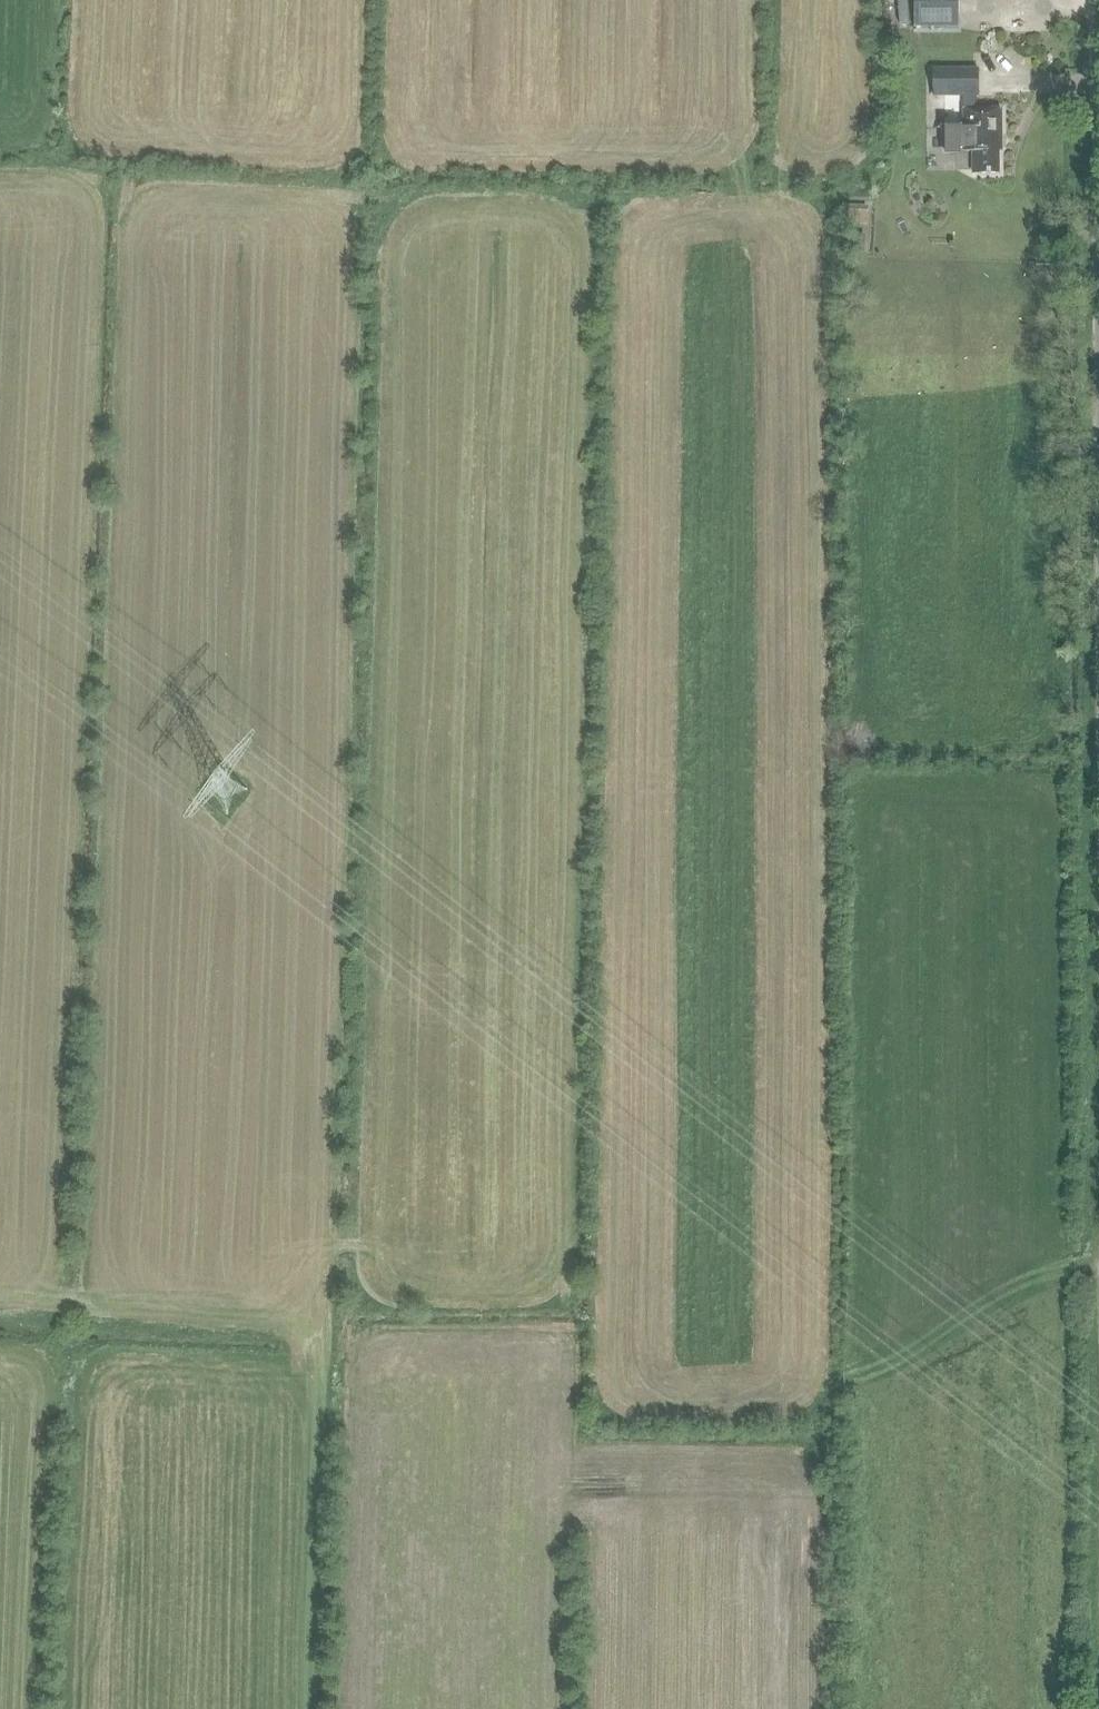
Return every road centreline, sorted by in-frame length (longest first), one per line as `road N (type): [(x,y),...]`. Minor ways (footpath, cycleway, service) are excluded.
road 1 (unclassified): [(1098,895),(1090,0)]

